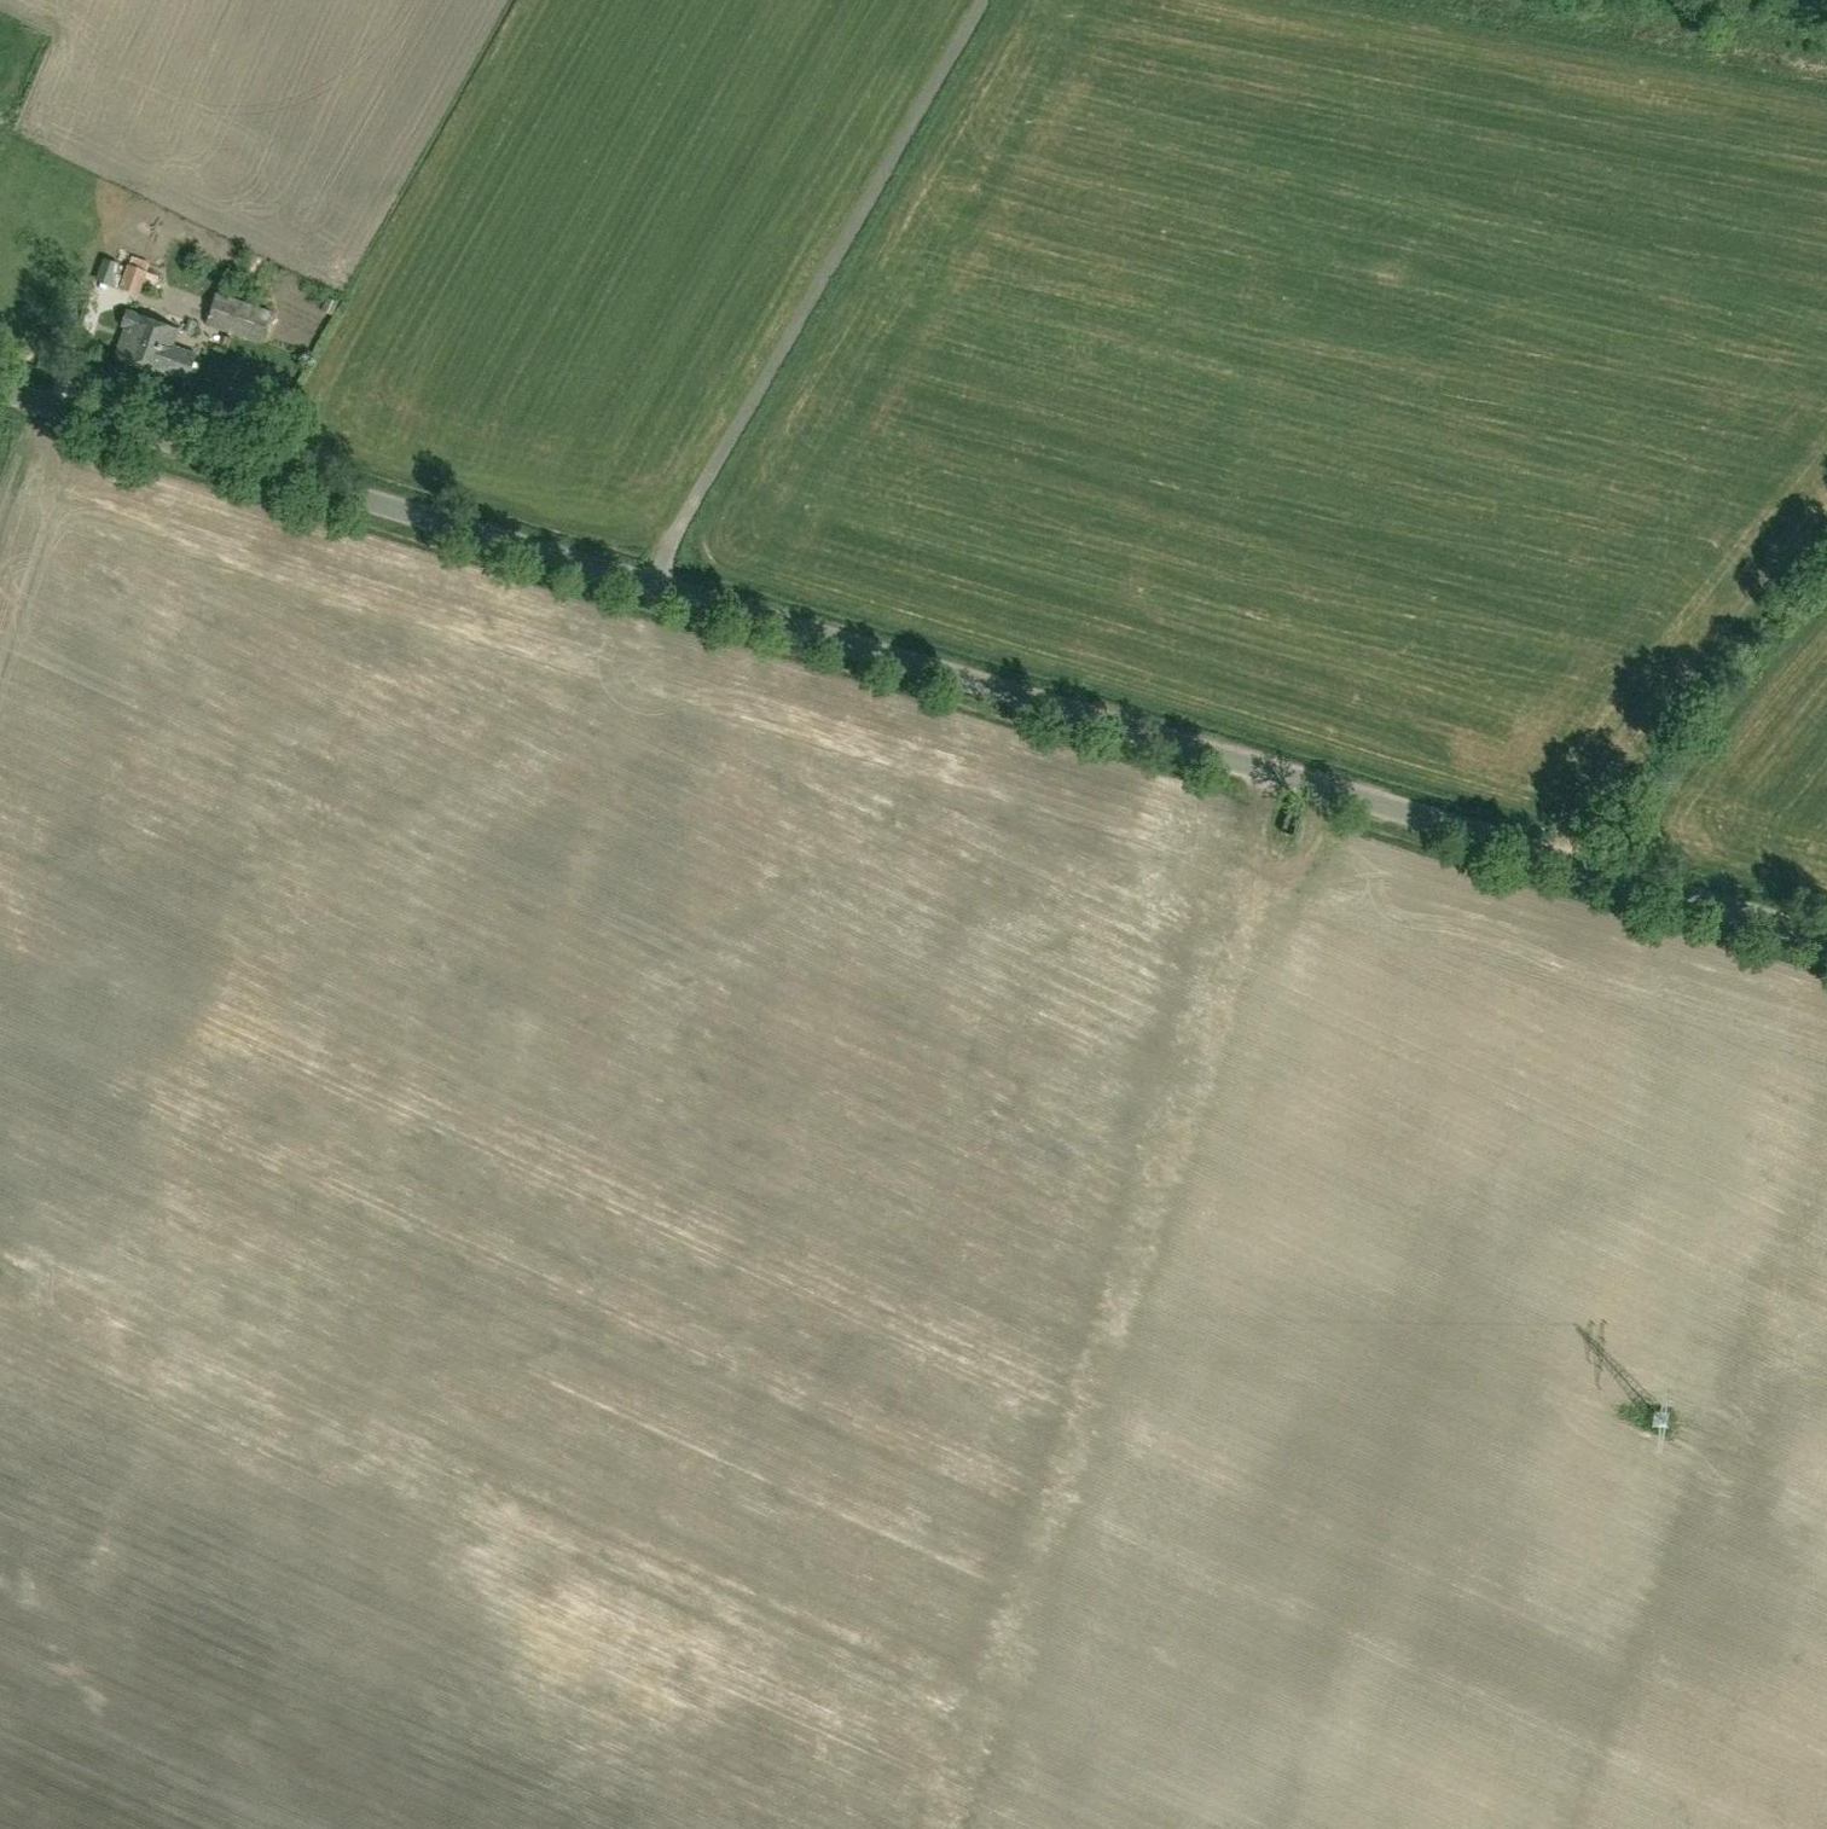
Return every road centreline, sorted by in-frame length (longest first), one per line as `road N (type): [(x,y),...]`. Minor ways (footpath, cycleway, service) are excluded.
road 1 (unclassified): [(1826,939),(650,585)]
road 2 (unclassified): [(650,585),(0,389)]
road 3 (unclassified): [(650,585),(986,0)]

